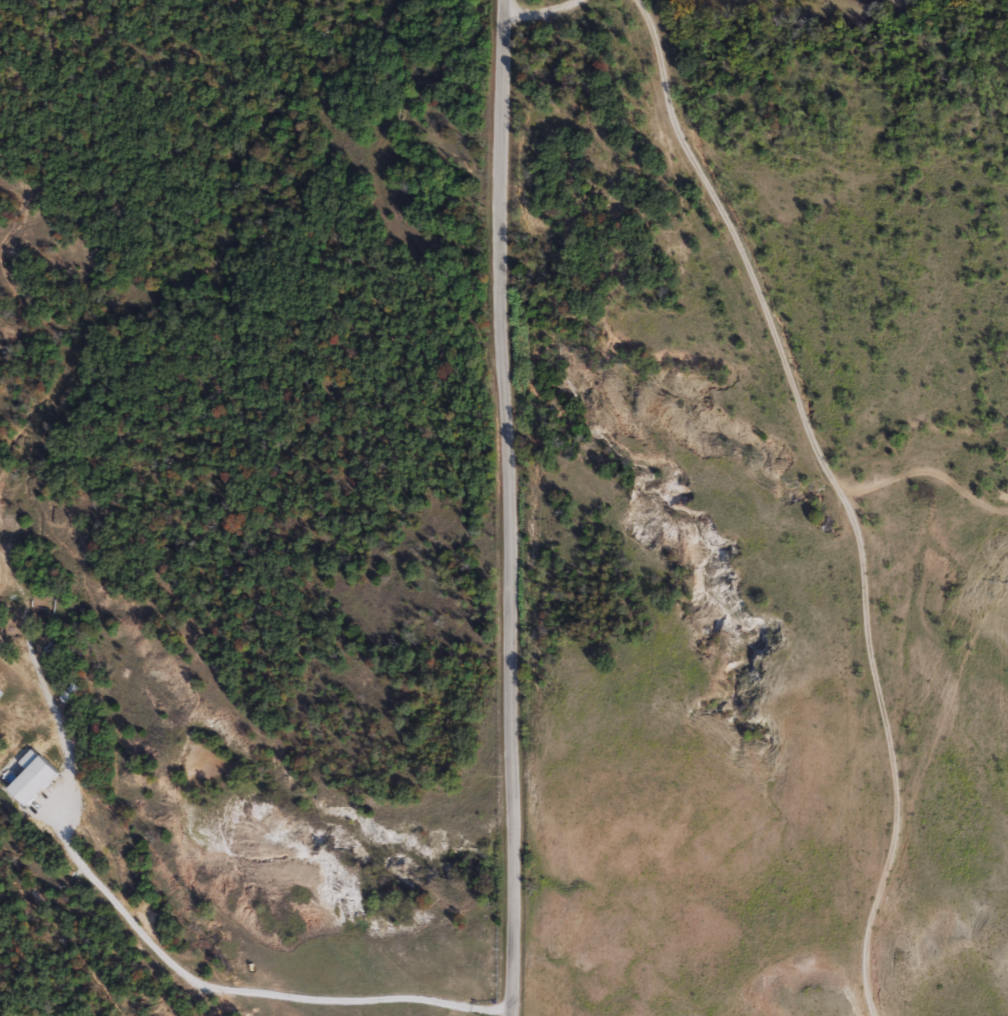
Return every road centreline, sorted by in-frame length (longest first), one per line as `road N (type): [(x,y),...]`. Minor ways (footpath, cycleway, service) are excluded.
road 1 (residential): [(512,1015),(510,531),(498,265),(506,0)]

